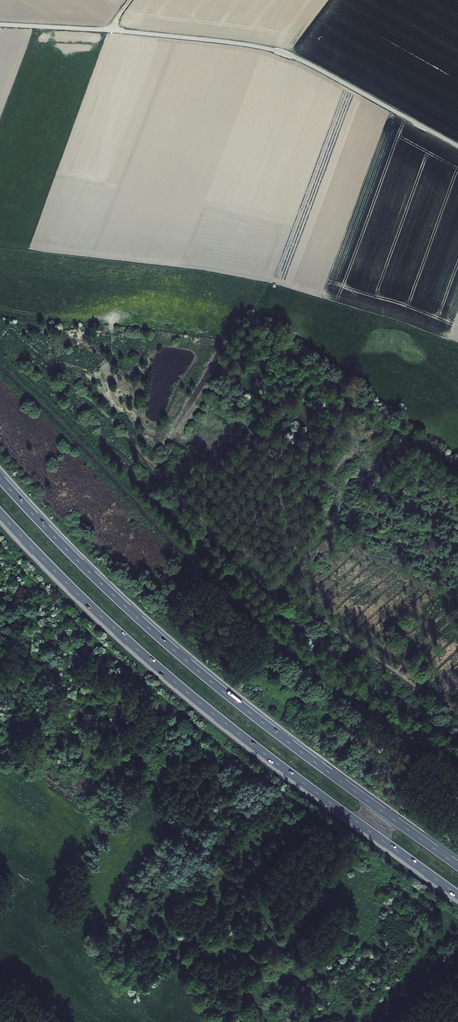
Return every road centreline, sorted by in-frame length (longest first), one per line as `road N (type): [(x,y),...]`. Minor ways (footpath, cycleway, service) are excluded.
road 1 (motorway): [(457,866),(201,673),(0,478)]
road 2 (motorway): [(0,514),(176,683),(457,895)]
road 3 (unclassified): [(0,24),(273,50),(457,146)]

